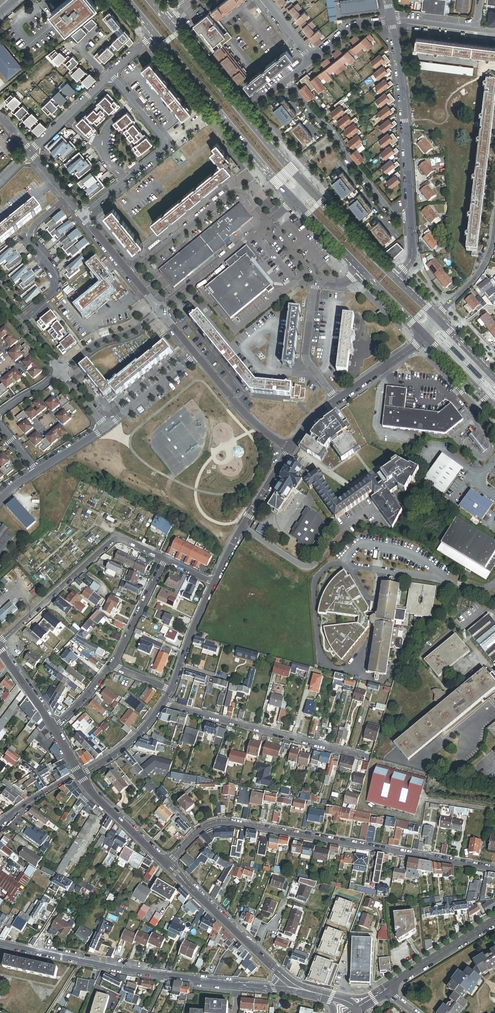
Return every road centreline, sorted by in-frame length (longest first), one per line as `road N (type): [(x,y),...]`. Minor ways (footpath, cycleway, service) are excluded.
road 1 (residential): [(168,864),(197,833),(222,822),(494,869)]
road 2 (residential): [(0,943),(166,978),(265,988)]
road 3 (secondary): [(309,189),(167,21)]
road 4 (secondary): [(155,34),(295,200)]
road 5 (residential): [(164,704),(369,758)]
road 6 (residential): [(164,560),(117,539),(0,643)]
road 7 (residential): [(391,20),(409,216)]
road 8 (residential): [(285,83),(394,215),(409,216)]
road 9 (residential): [(132,275),(231,192),(246,194),(270,222)]
road 10 (residential): [(19,321),(53,293),(56,276),(29,240),(31,229),(67,196)]
road 11 (residential): [(293,447),(212,584)]
road 12 (residential): [(168,864),(280,973)]
road 13 (residential): [(270,222),(160,310)]
road 14 (residential): [(293,447),(264,433),(196,355)]
road 15 (residential): [(319,280),(305,354),(337,402)]
road 16 (residential): [(386,991),(494,921)]
road 17 (residential): [(78,775),(168,864)]
road 18 (secondary): [(395,278),(309,189)]
road 19 (residential): [(436,318),(477,277),(494,218)]

